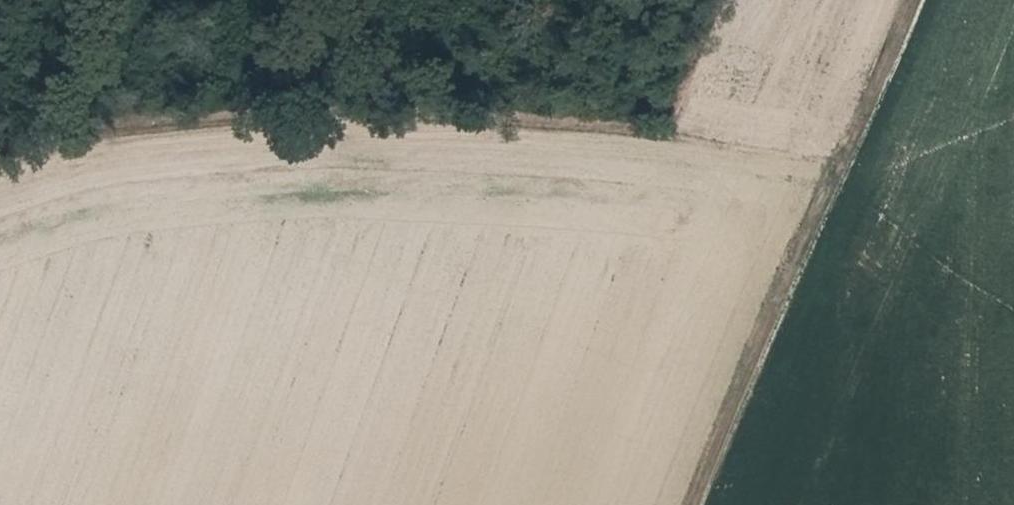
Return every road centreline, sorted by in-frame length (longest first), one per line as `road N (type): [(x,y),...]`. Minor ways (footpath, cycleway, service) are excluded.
road 1 (track): [(687,504),(910,0)]

